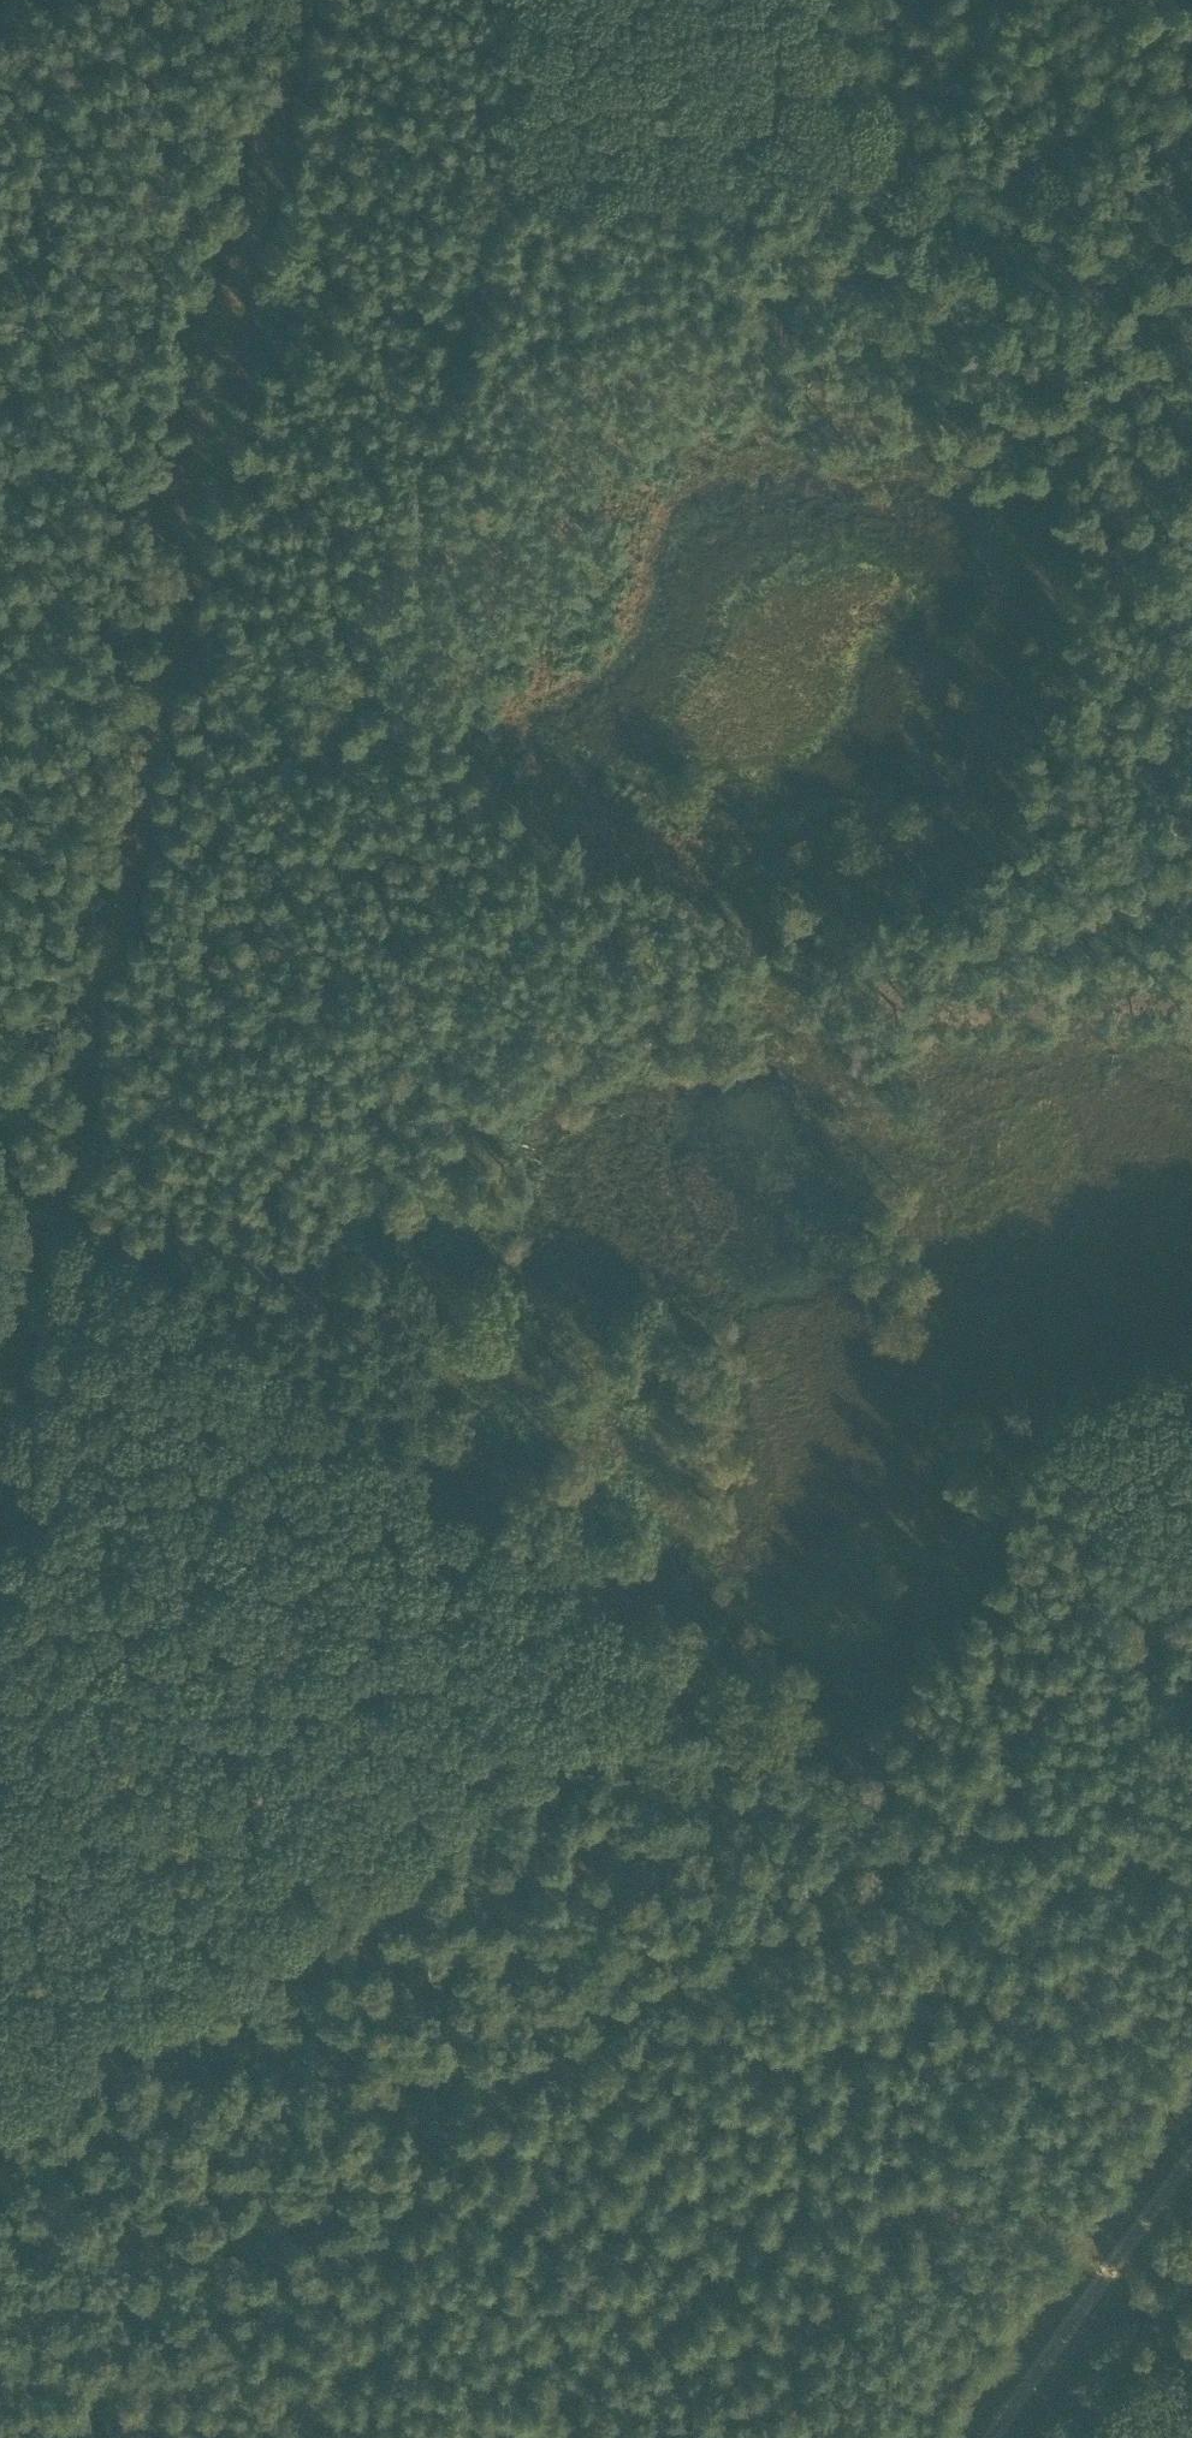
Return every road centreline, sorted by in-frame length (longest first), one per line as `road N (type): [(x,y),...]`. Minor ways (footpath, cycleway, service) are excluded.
road 1 (track): [(0,1139),(1191,2063)]
road 2 (track): [(995,2437),(1191,2147)]

